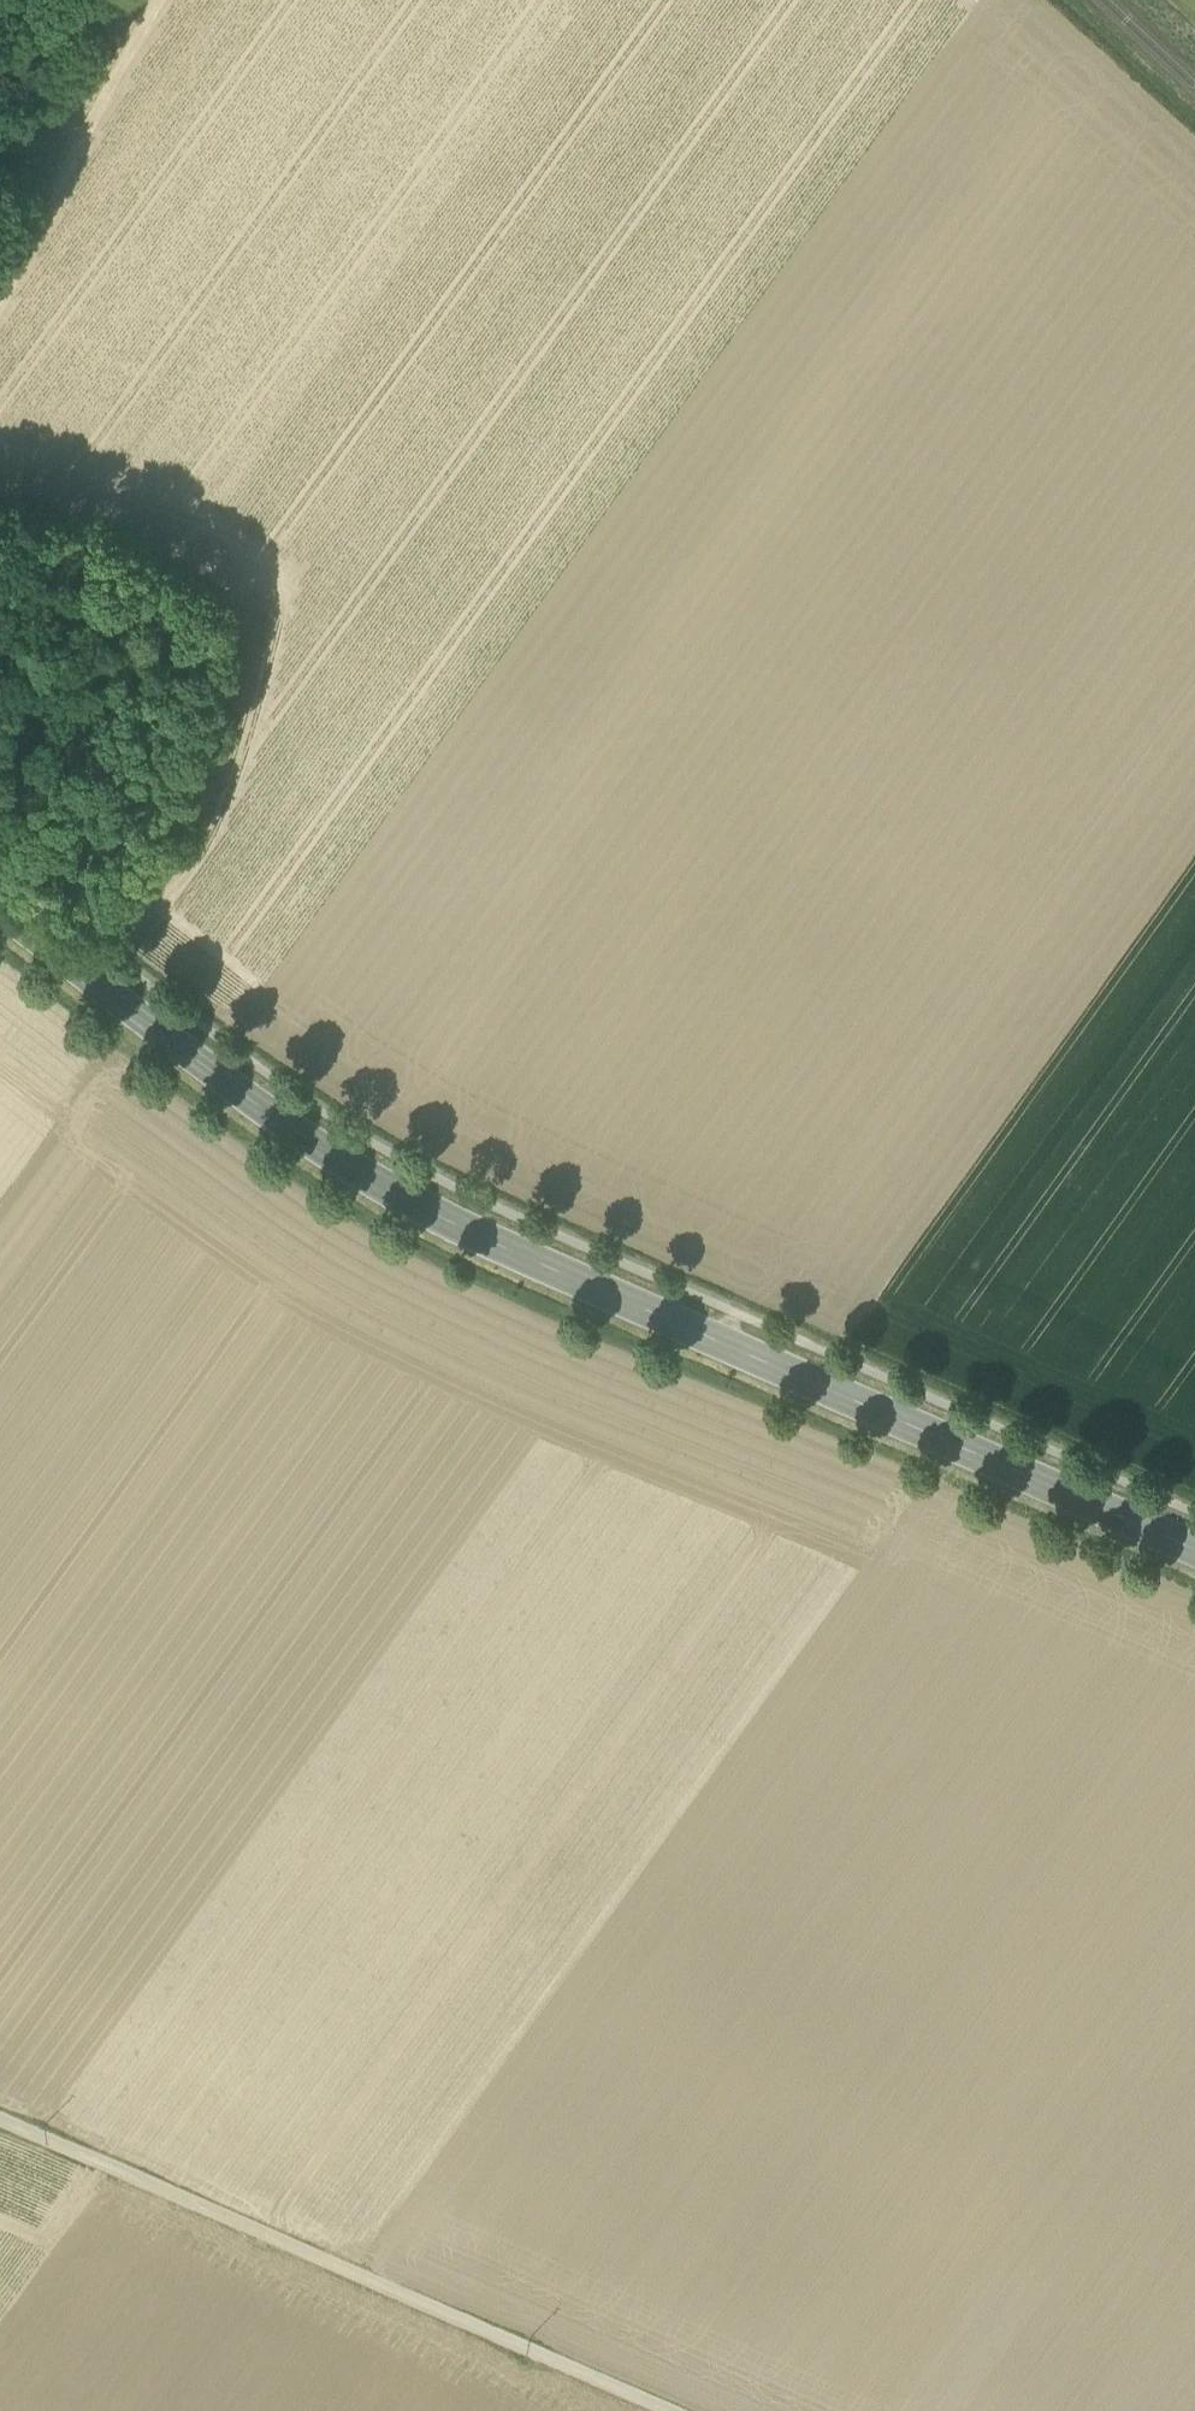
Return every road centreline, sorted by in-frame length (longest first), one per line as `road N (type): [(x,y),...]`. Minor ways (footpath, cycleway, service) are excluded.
road 1 (secondary): [(0,913),(285,1126),(425,1209),(1194,1547)]
road 2 (track): [(667,2410),(0,2118)]
road 3 (track): [(0,188),(61,77),(0,21)]

